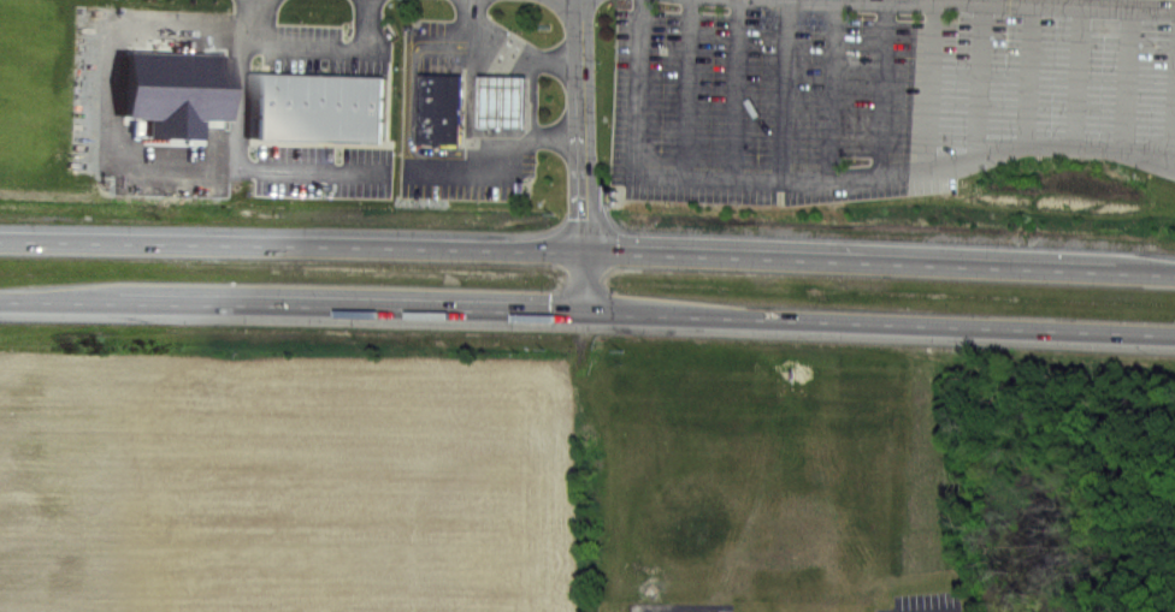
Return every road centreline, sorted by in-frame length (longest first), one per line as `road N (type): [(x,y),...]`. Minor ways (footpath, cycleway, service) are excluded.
road 1 (trunk): [(1174,274),(585,250),(0,240)]
road 2 (trunk): [(0,302),(585,311),(1174,335)]
road 3 (residential): [(585,311),(578,0)]

